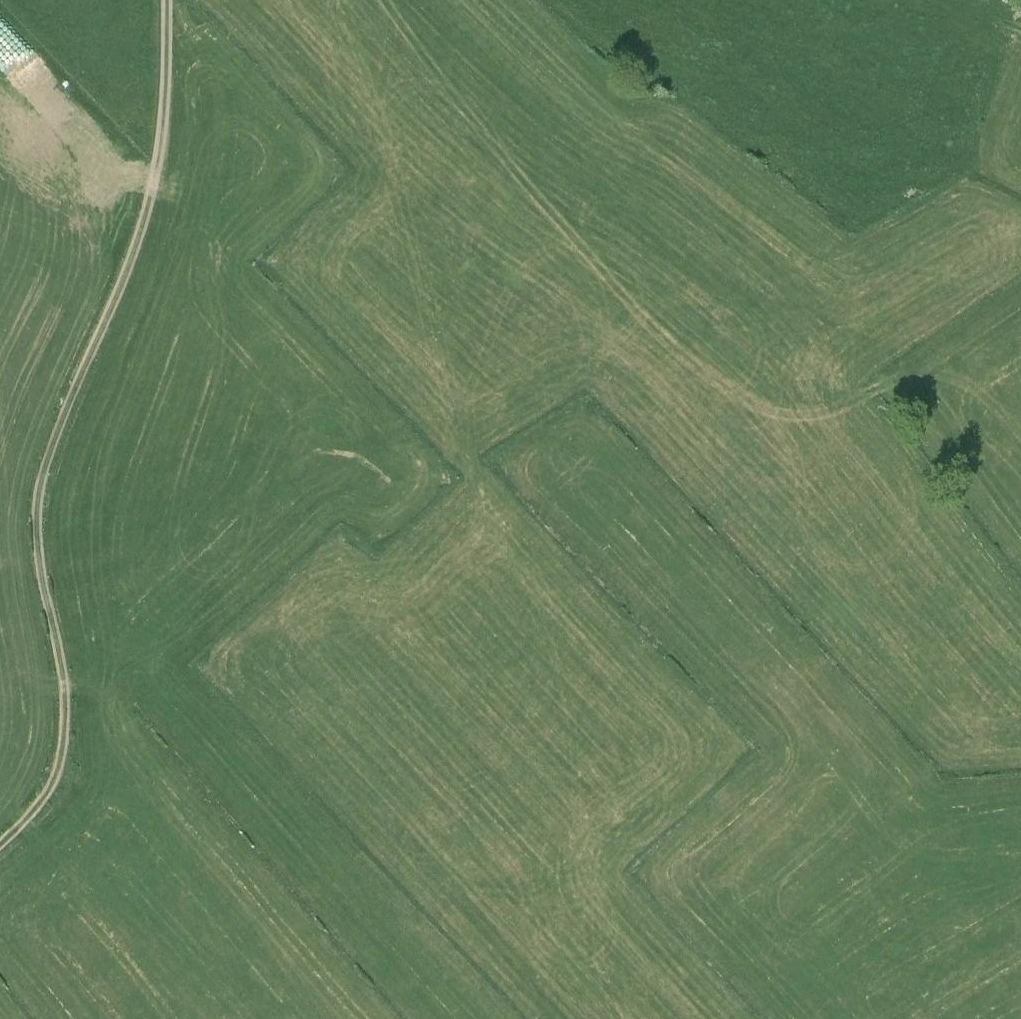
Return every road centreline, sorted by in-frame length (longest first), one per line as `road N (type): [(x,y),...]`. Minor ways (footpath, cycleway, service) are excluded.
road 1 (track): [(166,0),(163,121),(146,217),(41,476),(38,564),(65,674),(61,753),(46,800),(0,848)]

